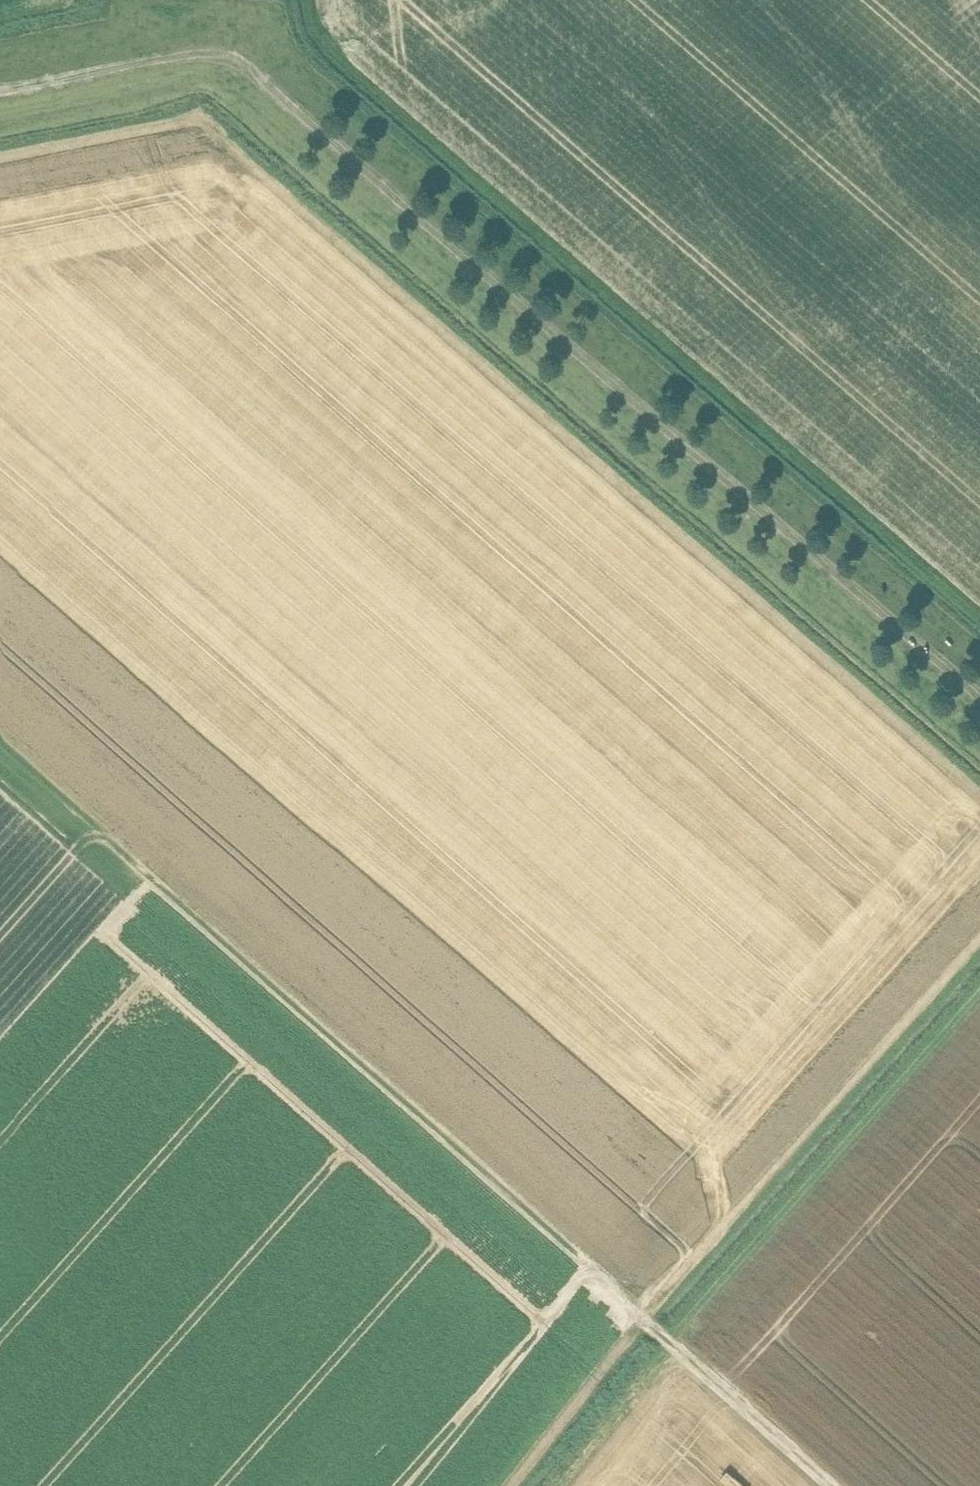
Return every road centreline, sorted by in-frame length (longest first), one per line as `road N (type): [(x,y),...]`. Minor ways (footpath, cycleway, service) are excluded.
road 1 (track): [(831,1485),(641,1319)]

